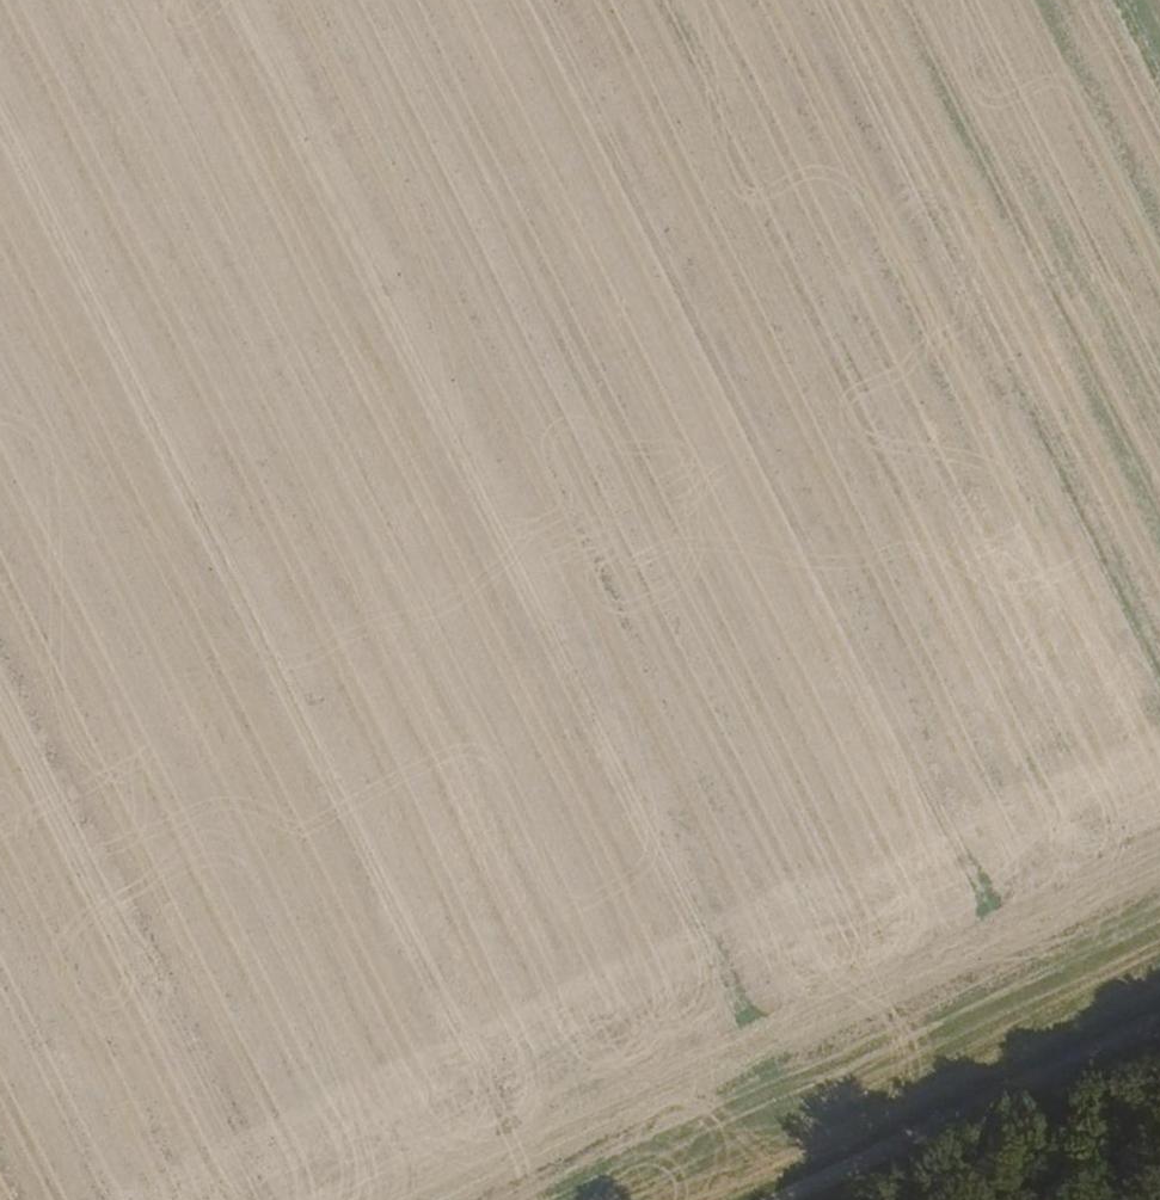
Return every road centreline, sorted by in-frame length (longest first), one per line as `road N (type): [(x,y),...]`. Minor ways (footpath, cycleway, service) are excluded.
road 1 (unclassified): [(794,1199),(1159,1029)]

